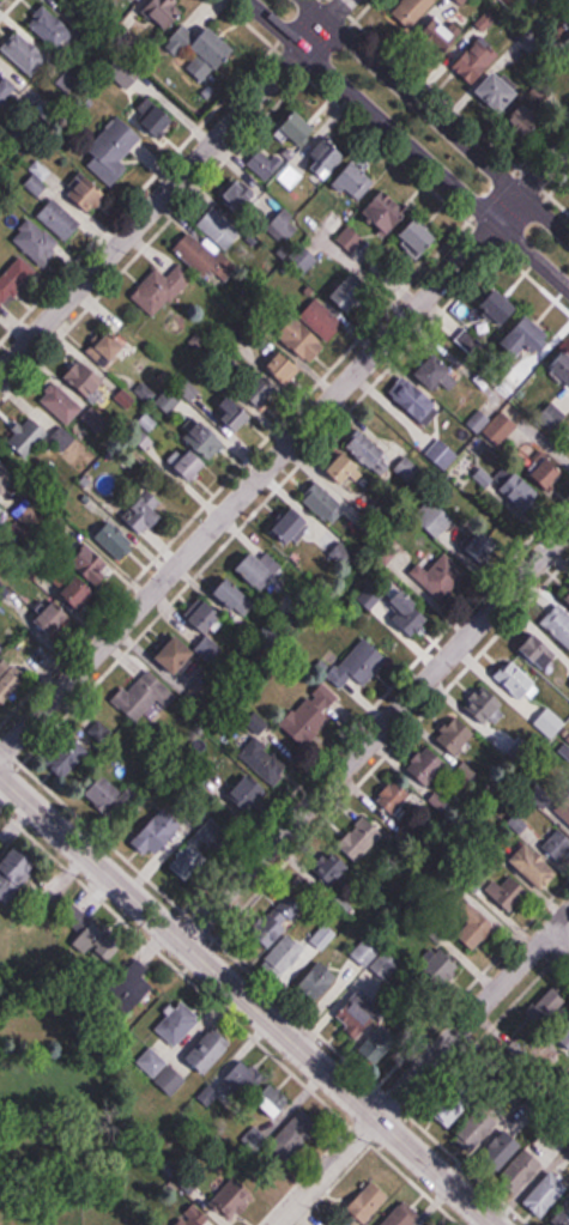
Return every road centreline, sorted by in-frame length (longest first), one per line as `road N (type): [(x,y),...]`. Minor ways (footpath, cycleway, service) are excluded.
road 1 (residential): [(568,142),(0,757)]
road 2 (tertiary): [(0,774),(494,1224)]
road 3 (residential): [(568,525),(183,940)]
road 4 (residential): [(346,0),(0,371)]
road 5 (residential): [(248,0),(568,288)]
road 6 (residential): [(568,237),(307,0)]
road 7 (residential): [(568,910),(374,1117)]
road 8 (residential): [(374,1117),(274,1224)]

